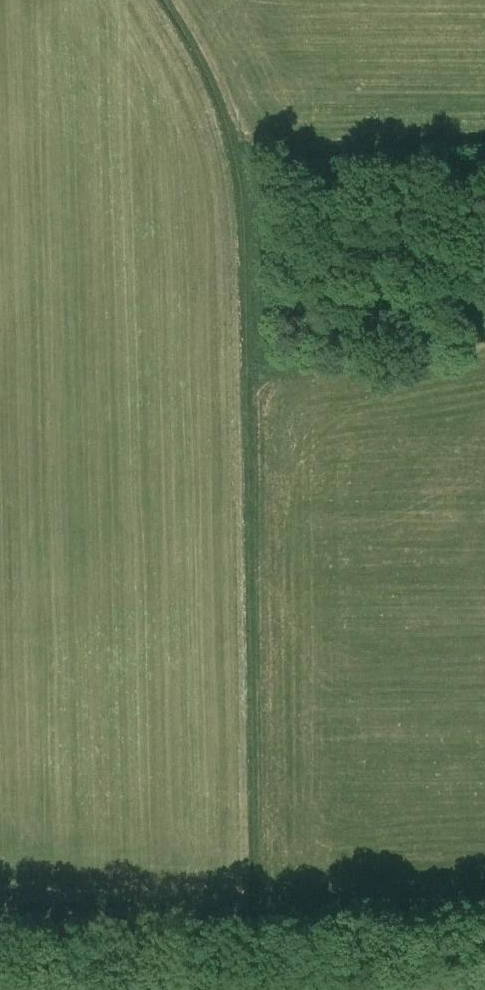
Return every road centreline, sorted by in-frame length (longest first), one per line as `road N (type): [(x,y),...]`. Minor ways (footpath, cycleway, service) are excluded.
road 1 (tertiary): [(484,938),(185,957),(0,957)]

